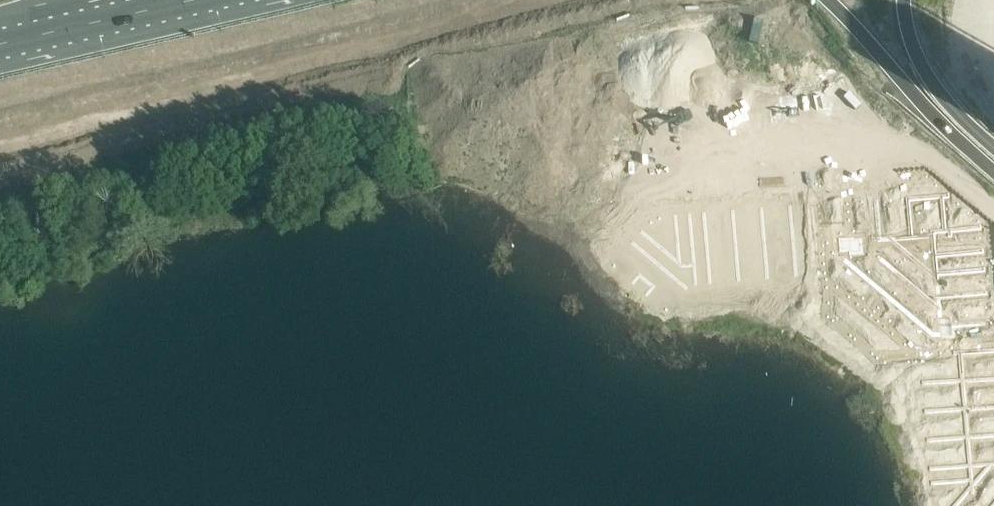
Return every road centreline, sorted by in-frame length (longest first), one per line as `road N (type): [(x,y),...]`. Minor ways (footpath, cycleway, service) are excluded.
road 1 (track): [(969,41),(932,95),(523,129),(527,72),(544,55),(933,18)]
road 2 (motorway): [(0,86),(315,0)]

